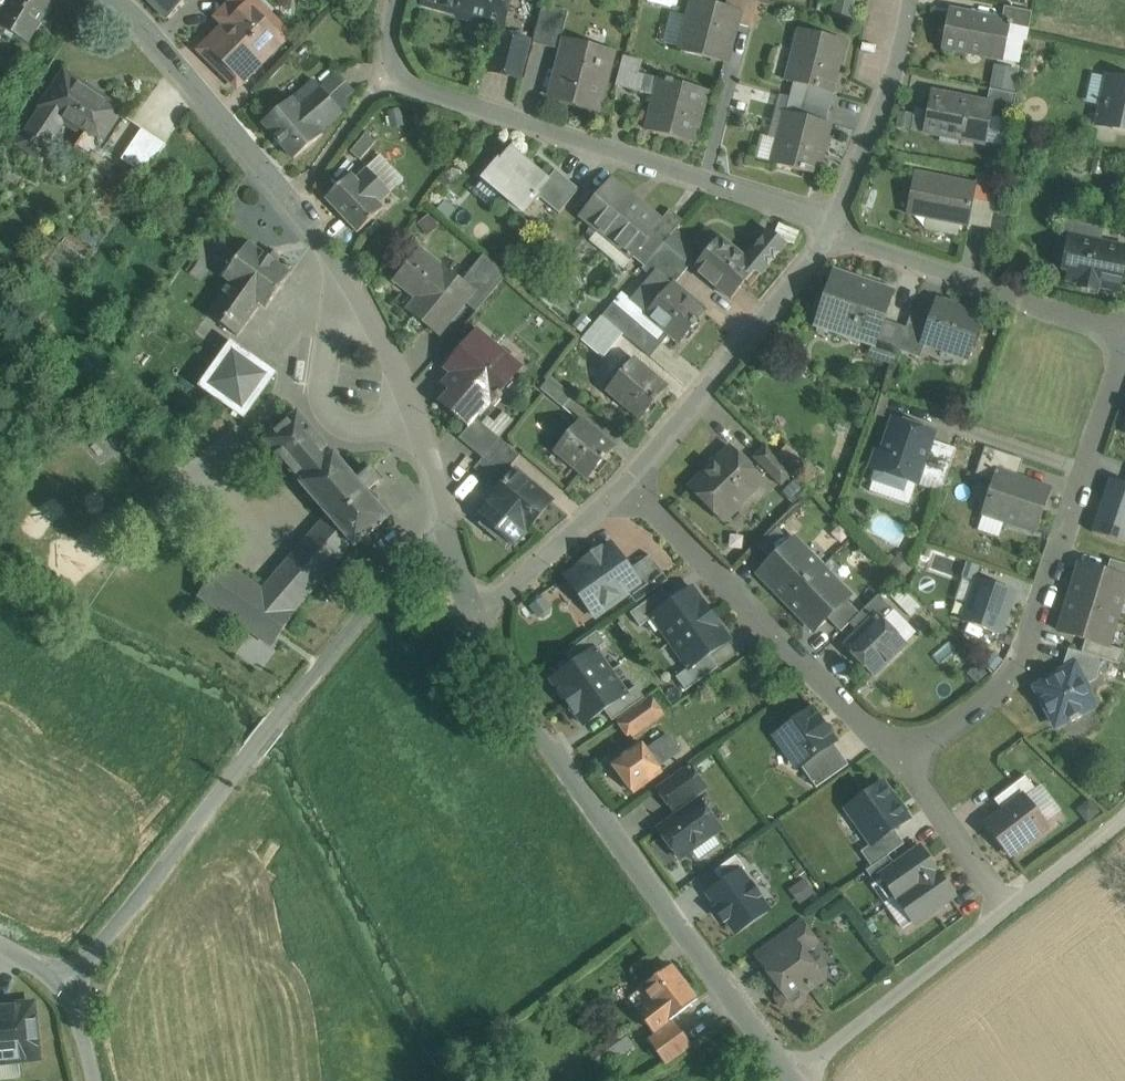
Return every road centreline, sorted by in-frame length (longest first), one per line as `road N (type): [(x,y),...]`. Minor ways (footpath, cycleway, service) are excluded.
road 1 (tertiary): [(447,568),(402,386),(363,291),(115,0)]
road 2 (residential): [(72,974),(388,593),(447,568)]
road 3 (tertiary): [(789,1079),(472,626)]
road 4 (residential): [(392,0),(385,34),(394,77),(805,215),(832,233)]
road 5 (residential): [(902,760),(996,692),(1022,653),(1124,356)]
road 6 (residential): [(631,485),(902,760)]
road 7 (residential): [(631,485),(832,233)]
road 8 (residential): [(1124,334),(832,233)]
road 9 (unclassified): [(1009,912),(789,1079)]
road 10 (residential): [(832,233),(893,80),(909,0)]
road 11 (residential): [(472,626),(631,485)]
road 12 (residential): [(1009,912),(902,760)]
road 13 (unclassified): [(1124,814),(1009,912)]

